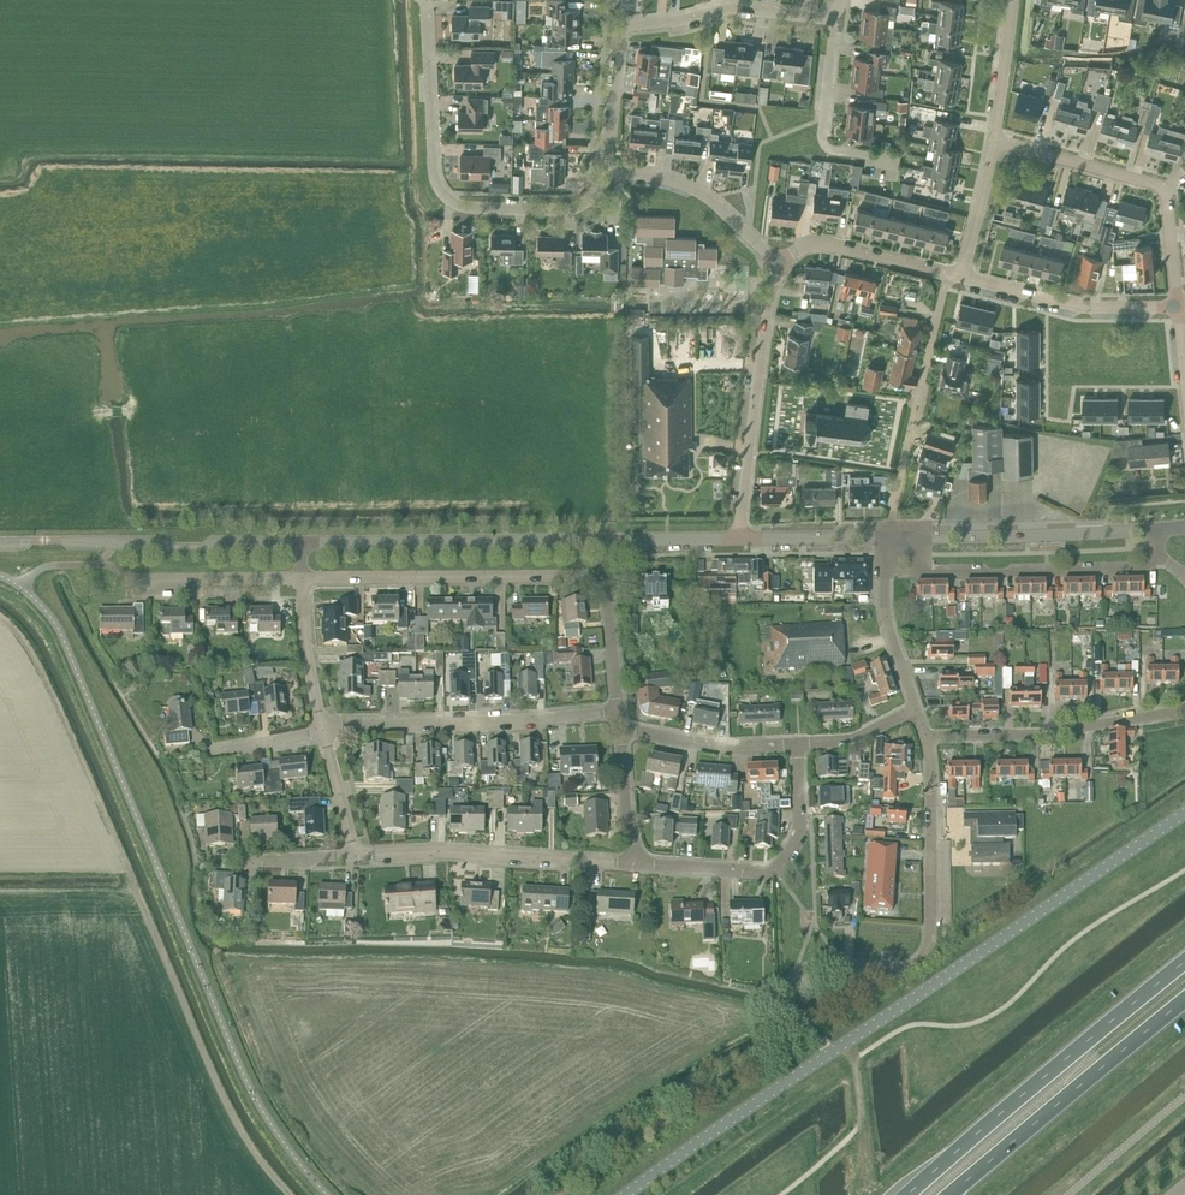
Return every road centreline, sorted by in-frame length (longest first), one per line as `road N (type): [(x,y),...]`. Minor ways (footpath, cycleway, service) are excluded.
road 1 (unclassified): [(1184,814),(627,1194)]
road 2 (residential): [(611,170),(570,210),(469,208),(442,194),(433,173),(424,0)]
road 3 (residential): [(790,990),(818,967),(899,970),(927,952),(926,735)]
road 4 (trunk): [(1184,962),(907,1194)]
road 5 (trunk): [(949,1194),(1184,999)]
road 6 (residential): [(302,578),(605,576)]
road 7 (tertiary): [(0,542),(301,543)]
road 8 (tertiary): [(301,543),(601,539)]
road 9 (residential): [(1178,307),(1166,187),(994,139)]
road 10 (residential): [(324,730),(618,711)]
road 11 (residential): [(639,864),(355,854)]
road 12 (residential): [(1161,556),(1134,571),(884,574)]
road 13 (residential): [(887,536),(948,273)]
road 14 (residential): [(797,743),(799,829),(774,869),(639,864)]
road 15 (tertiary): [(887,536),(1155,529)]
road 16 (residential): [(926,735),(1041,734),(1184,708)]
road 17 (residential): [(779,264),(741,516)]
road 18 (residential): [(1178,307),(1084,307),(962,277)]
road 19 (residential): [(630,26),(733,8),(831,19)]
road 20 (residential): [(779,264),(697,191),(611,170)]
road 21 (residential): [(797,743),(721,747),(620,728)]
road 22 (residential): [(948,273),(821,244),(779,264)]
road 23 (residential): [(137,583),(302,578)]
road 24 (residential): [(324,730),(302,578)]
road 25 (residential): [(611,170),(606,152),(618,43),(630,26)]
road 26 (tertiary): [(738,538),(887,536)]
road 27 (residential): [(842,152),(826,147),(821,135),(831,19)]
road 28 (residential): [(962,277),(994,139)]
road 29 (residential): [(994,139),(1012,0)]
road 30 (residential): [(916,708),(887,624),(884,574)]
road 31 (residential): [(639,864),(628,826),(620,728)]
road 32 (tertiary): [(601,539),(738,538)]
road 33 (residential): [(618,711),(605,576)]
road 34 (residential): [(355,854),(324,730)]
road 35 (residential): [(916,708),(851,740),(797,743)]

